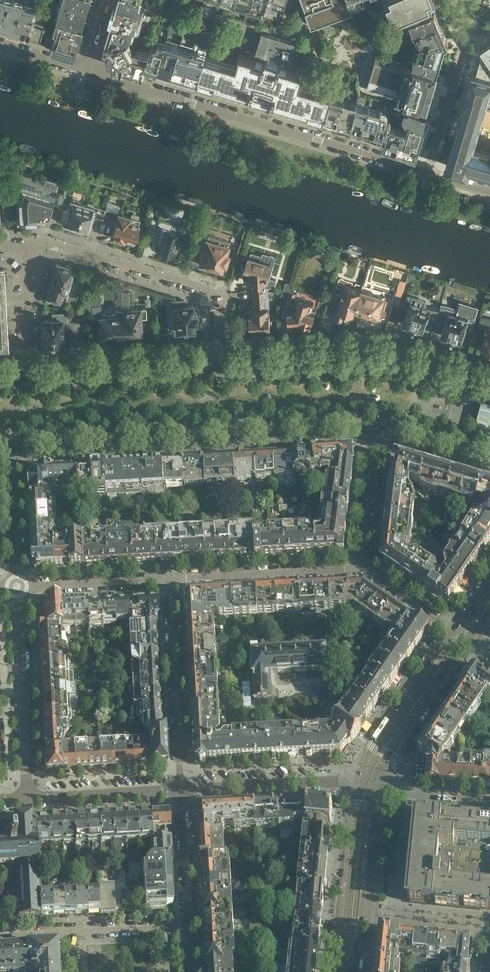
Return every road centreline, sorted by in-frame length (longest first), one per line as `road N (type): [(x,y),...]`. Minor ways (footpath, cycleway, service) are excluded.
road 1 (tertiary): [(10,444),(379,428)]
road 2 (residential): [(428,177),(83,70)]
road 3 (tertiary): [(489,384),(368,355),(219,364)]
road 4 (residential): [(28,246),(71,248),(211,291),(219,364)]
road 5 (residential): [(28,798),(16,587)]
road 6 (residential): [(181,790),(170,579)]
road 7 (residential): [(359,567),(170,579)]
road 8 (tertiary): [(219,364),(30,375)]
road 9 (tertiary): [(462,636),(441,647),(371,746),(361,784)]
road 10 (unclassified): [(181,790),(361,784)]
road 11 (tertiary): [(381,788),(387,756),(462,636)]
road 12 (tertiary): [(349,948),(367,909),(381,788)]
road 13 (tertiary): [(361,784),(349,948)]
road 14 (residential): [(170,579),(16,587)]
road 15 (unclassified): [(28,798),(181,790)]
road 16 (residential): [(359,567),(379,428)]
road 17 (residential): [(16,584),(10,444)]
road 18 (residential): [(190,926),(181,790)]
road 19 (residential): [(28,246),(30,375)]
road 20 (residential): [(428,177),(462,54)]
road 21 (residential): [(462,636),(359,567)]

